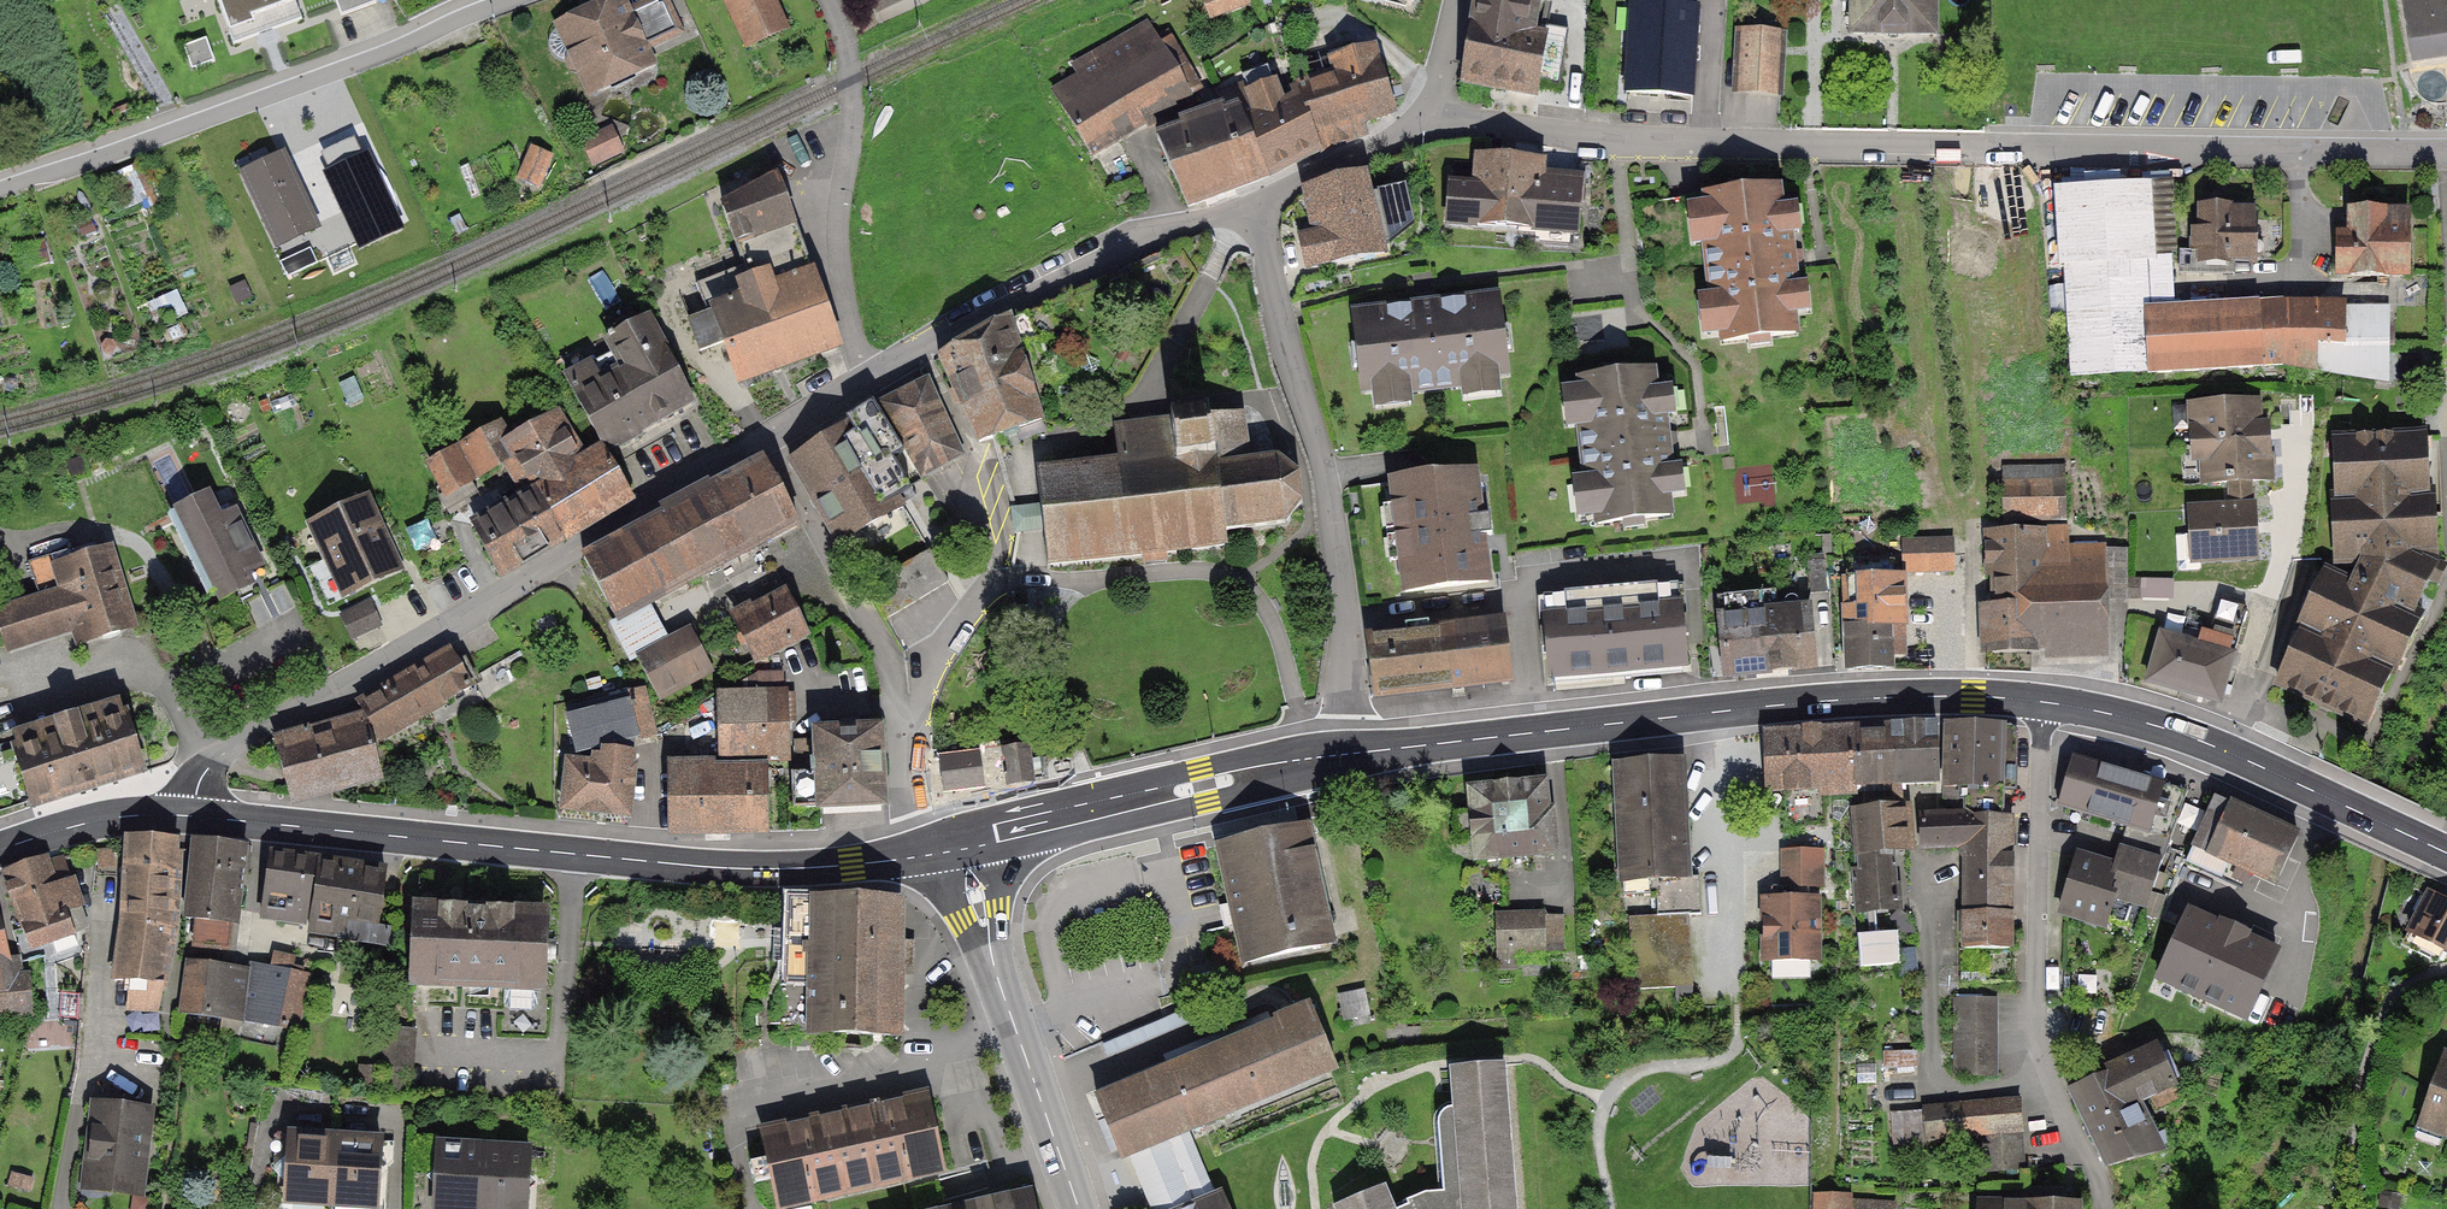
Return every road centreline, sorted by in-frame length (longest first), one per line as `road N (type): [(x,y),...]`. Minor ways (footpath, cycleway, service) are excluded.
road 1 (residential): [(2446,154),(1612,141),(1430,119)]
road 2 (primary): [(188,815),(736,868),(919,850)]
road 3 (residential): [(766,441),(233,747),(198,776),(188,815)]
road 4 (primary): [(1351,754),(1810,702),(2043,701)]
road 5 (residential): [(1251,209),(1339,545),(1351,754)]
road 6 (residential): [(507,0),(380,55),(0,190)]
road 7 (residential): [(2108,1208),(2050,1076),(2037,1020),(2043,701)]
road 8 (residential): [(919,850),(909,737),(879,641),(766,441)]
road 9 (primary): [(2043,701),(2194,737),(2446,852)]
road 10 (residential): [(1251,209),(1135,234),(872,378)]
road 11 (primary): [(965,840),(1351,754)]
road 12 (residential): [(827,0),(846,50),(855,112),(839,254),(872,378)]
road 13 (tertiary): [(1079,1208),(1000,987),(965,840)]
road 14 (residential): [(1430,119),(1251,209)]
road 15 (primary): [(0,848),(120,816),(188,815)]
road 16 (residential): [(872,378),(766,441)]
road 17 (residential): [(1430,119),(1456,0)]

